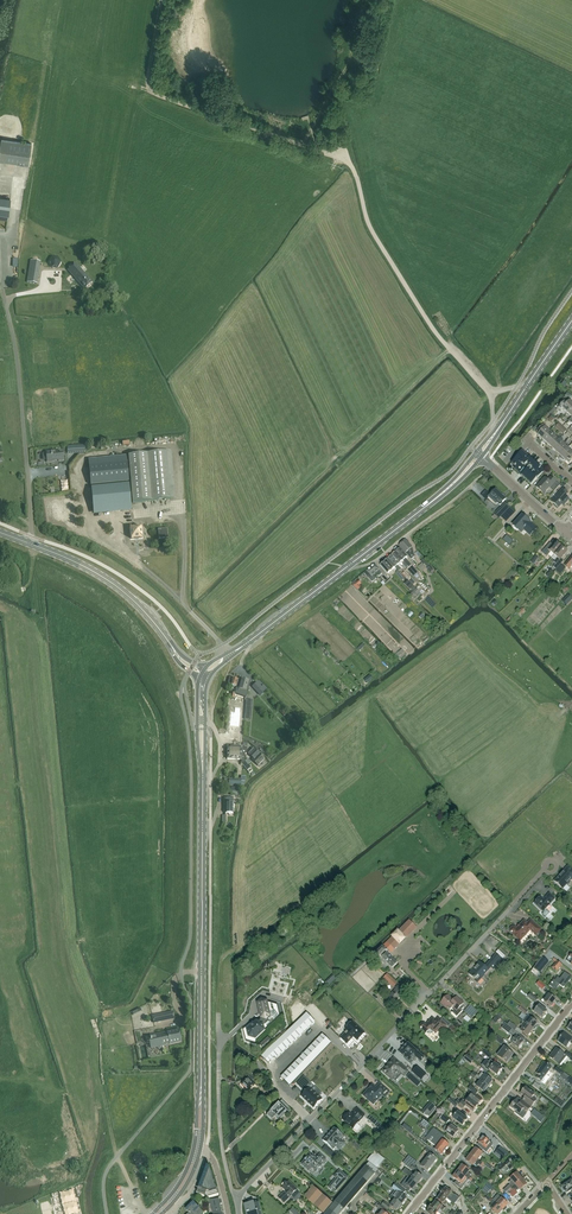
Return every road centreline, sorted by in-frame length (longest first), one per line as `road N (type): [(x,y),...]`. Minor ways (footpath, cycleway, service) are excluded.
road 1 (residential): [(237,1200),(506,912)]
road 2 (track): [(159,0),(148,71),(153,93),(336,158)]
road 3 (unclassified): [(490,392),(432,328),(368,227),(352,167),(336,158)]
road 4 (residential): [(407,1213),(571,1001)]
road 5 (secondary): [(201,972),(203,771)]
road 6 (secondary): [(172,646),(116,586),(27,543)]
road 7 (unclassified): [(346,567),(376,560),(491,466)]
road 8 (track): [(93,1021),(113,1141),(130,1183)]
road 9 (track): [(368,0),(348,66),(302,147)]
road 10 (residential): [(237,1200),(221,1142),(219,1042)]
road 11 (secondary): [(229,655),(346,567)]
road 12 (secondary): [(346,567),(448,488)]
road 13 (track): [(208,0),(221,19),(230,83),(219,117)]

